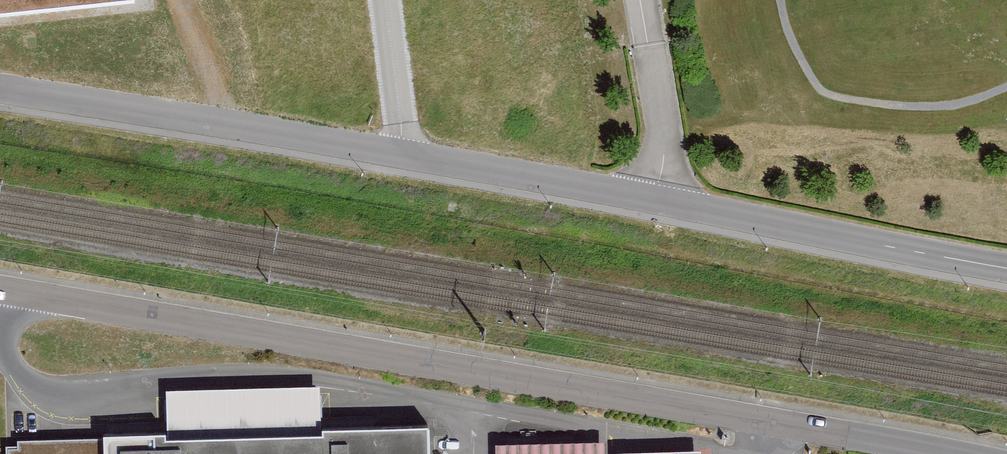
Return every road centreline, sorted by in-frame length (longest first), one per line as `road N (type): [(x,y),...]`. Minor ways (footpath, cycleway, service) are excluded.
road 1 (unclassified): [(0,89),(1006,268)]
road 2 (unclassified): [(0,290),(955,453)]

